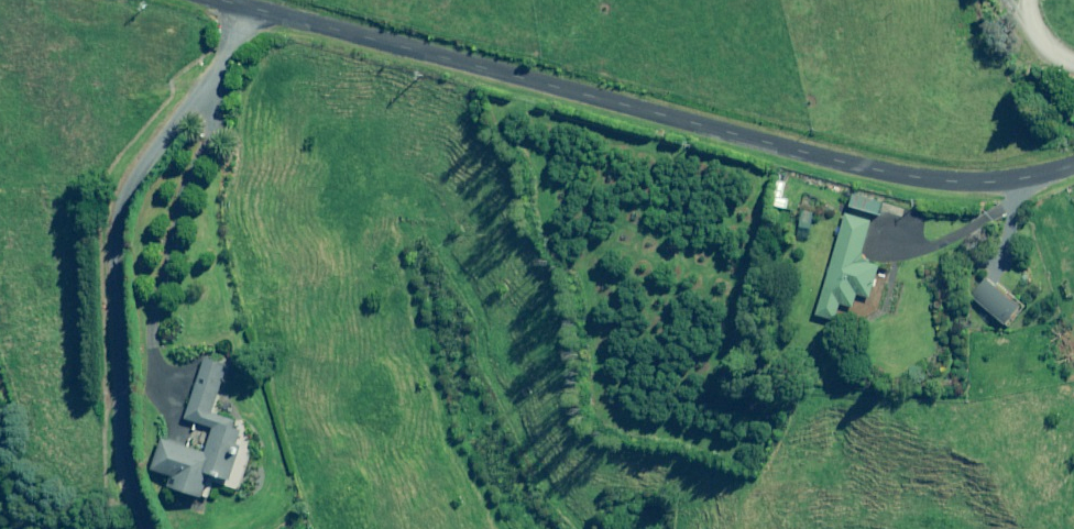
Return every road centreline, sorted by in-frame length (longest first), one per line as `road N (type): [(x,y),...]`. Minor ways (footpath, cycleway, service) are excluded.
road 1 (residential): [(254,12),(881,174),(946,184),(1013,182),(1073,165)]
road 2 (unclassified): [(144,528),(125,440),(122,220),(142,168),(254,12)]

